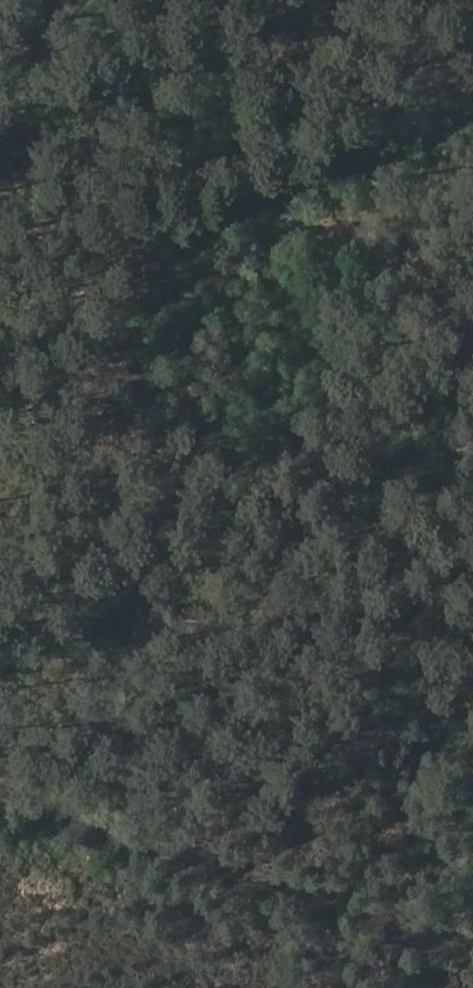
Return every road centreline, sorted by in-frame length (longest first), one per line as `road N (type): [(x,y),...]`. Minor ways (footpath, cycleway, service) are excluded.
road 1 (track): [(472,949),(0,798)]

